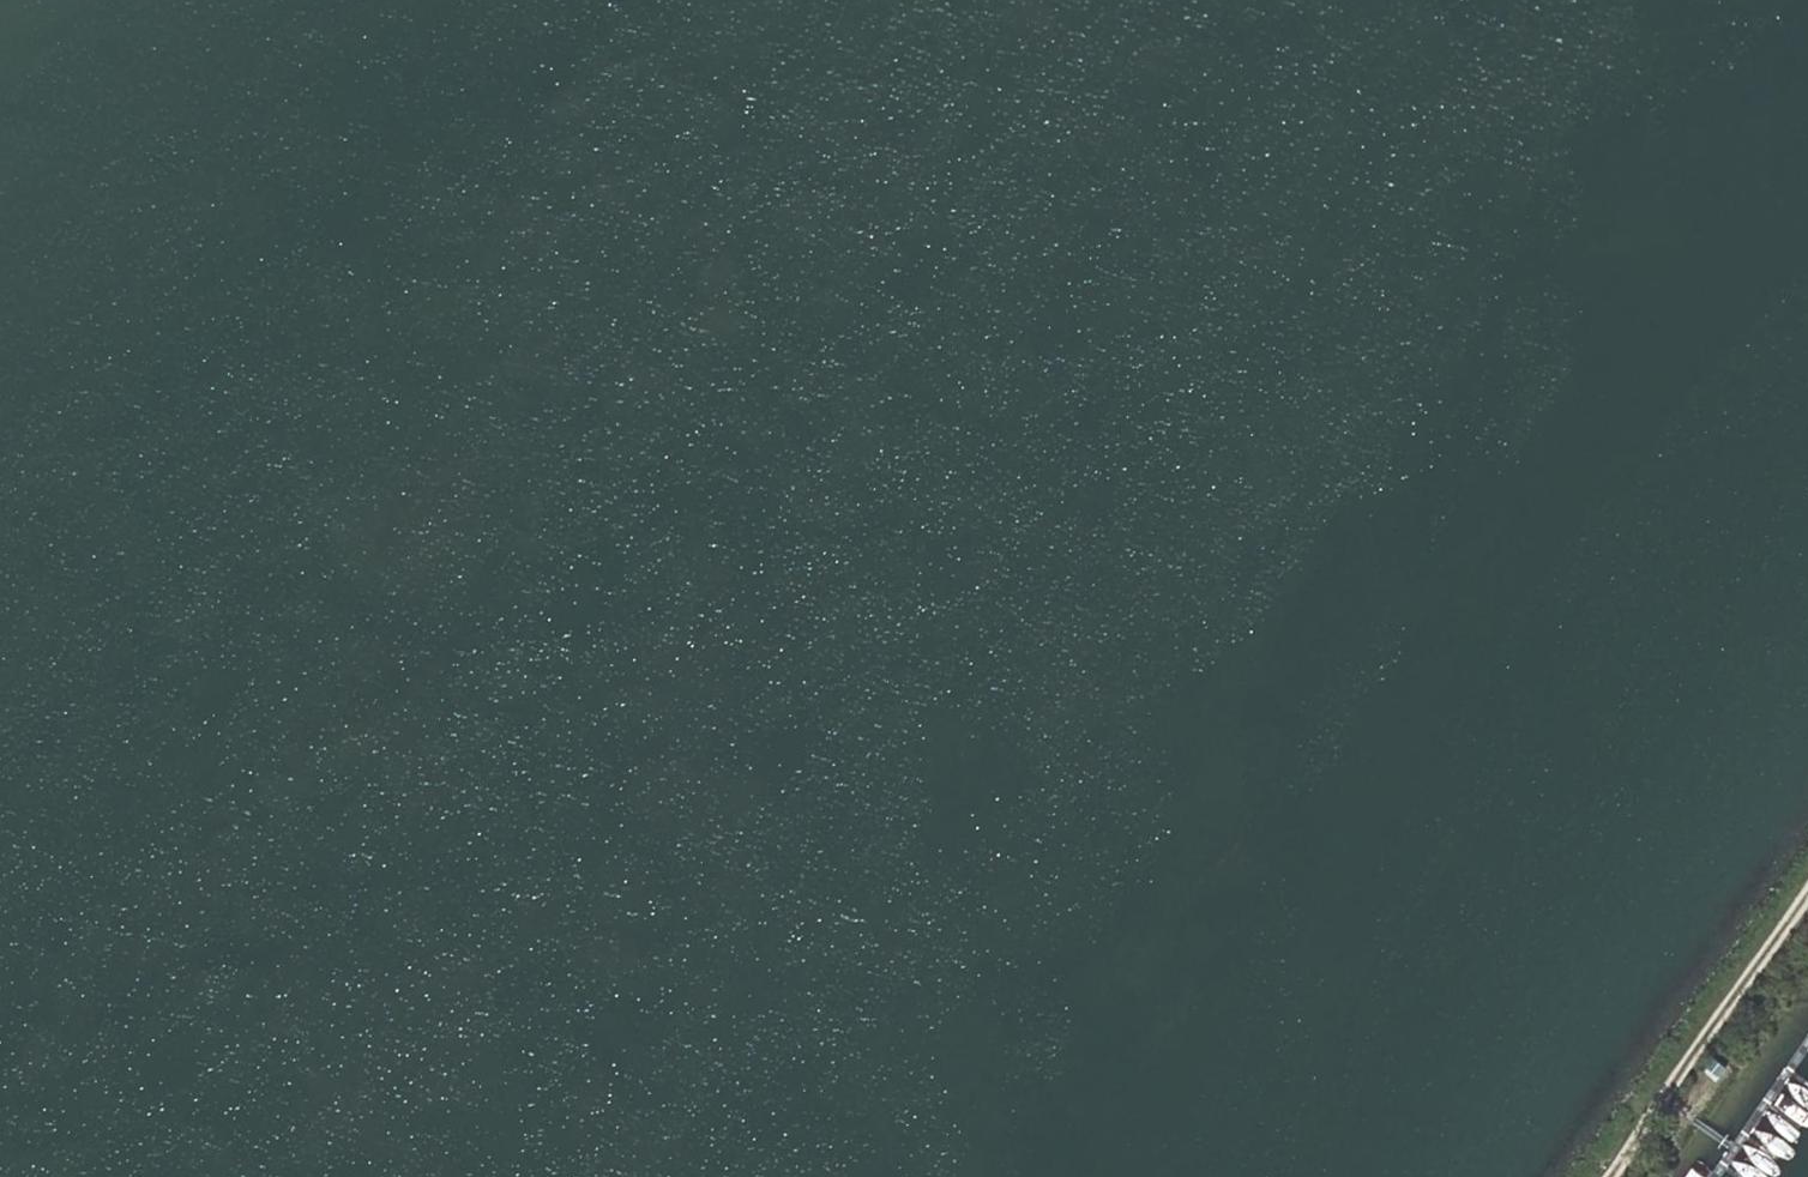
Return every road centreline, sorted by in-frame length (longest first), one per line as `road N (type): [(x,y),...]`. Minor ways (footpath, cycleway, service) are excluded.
road 1 (track): [(1613,1176),(1807,911)]

